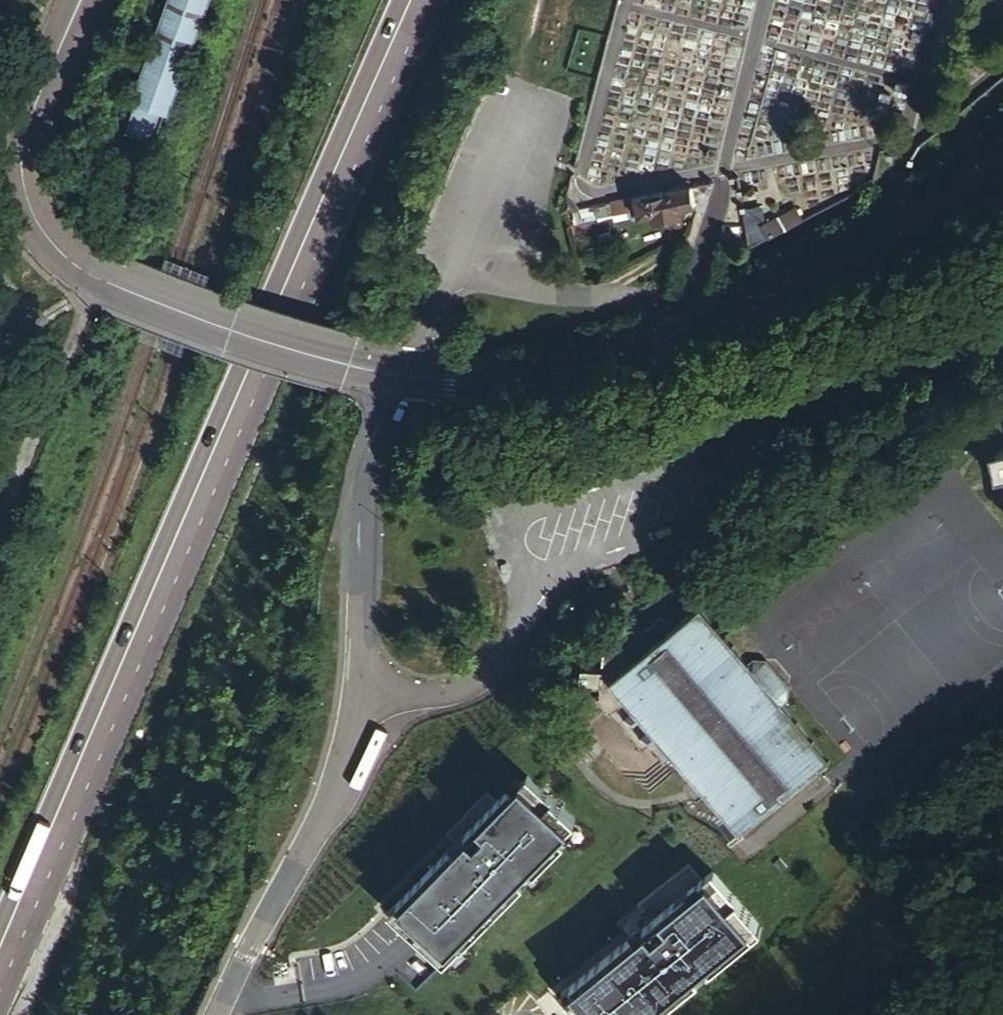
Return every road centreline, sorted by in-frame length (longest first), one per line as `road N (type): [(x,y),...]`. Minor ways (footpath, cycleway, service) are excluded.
road 1 (primary): [(413,0),(0,950)]
road 2 (unclassified): [(404,373),(368,484),(359,690),(341,783),(216,1014)]
road 3 (tertiary): [(1002,148),(863,248),(739,315),(570,369),(467,378),(404,373)]
road 4 (tertiary): [(404,373),(82,266)]
road 5 (tertiary): [(82,266),(40,230),(27,200),(25,164),(32,109),(81,0)]
road 6 (residential): [(82,266),(76,339),(0,513)]

